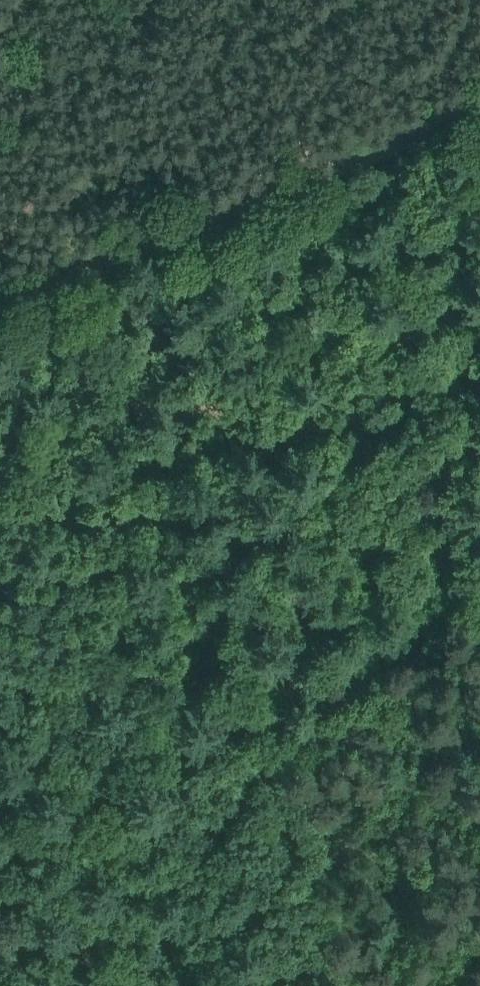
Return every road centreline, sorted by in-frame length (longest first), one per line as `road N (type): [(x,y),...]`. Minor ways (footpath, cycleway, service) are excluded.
road 1 (track): [(479,586),(0,856)]
road 2 (unclassified): [(0,311),(479,107)]

